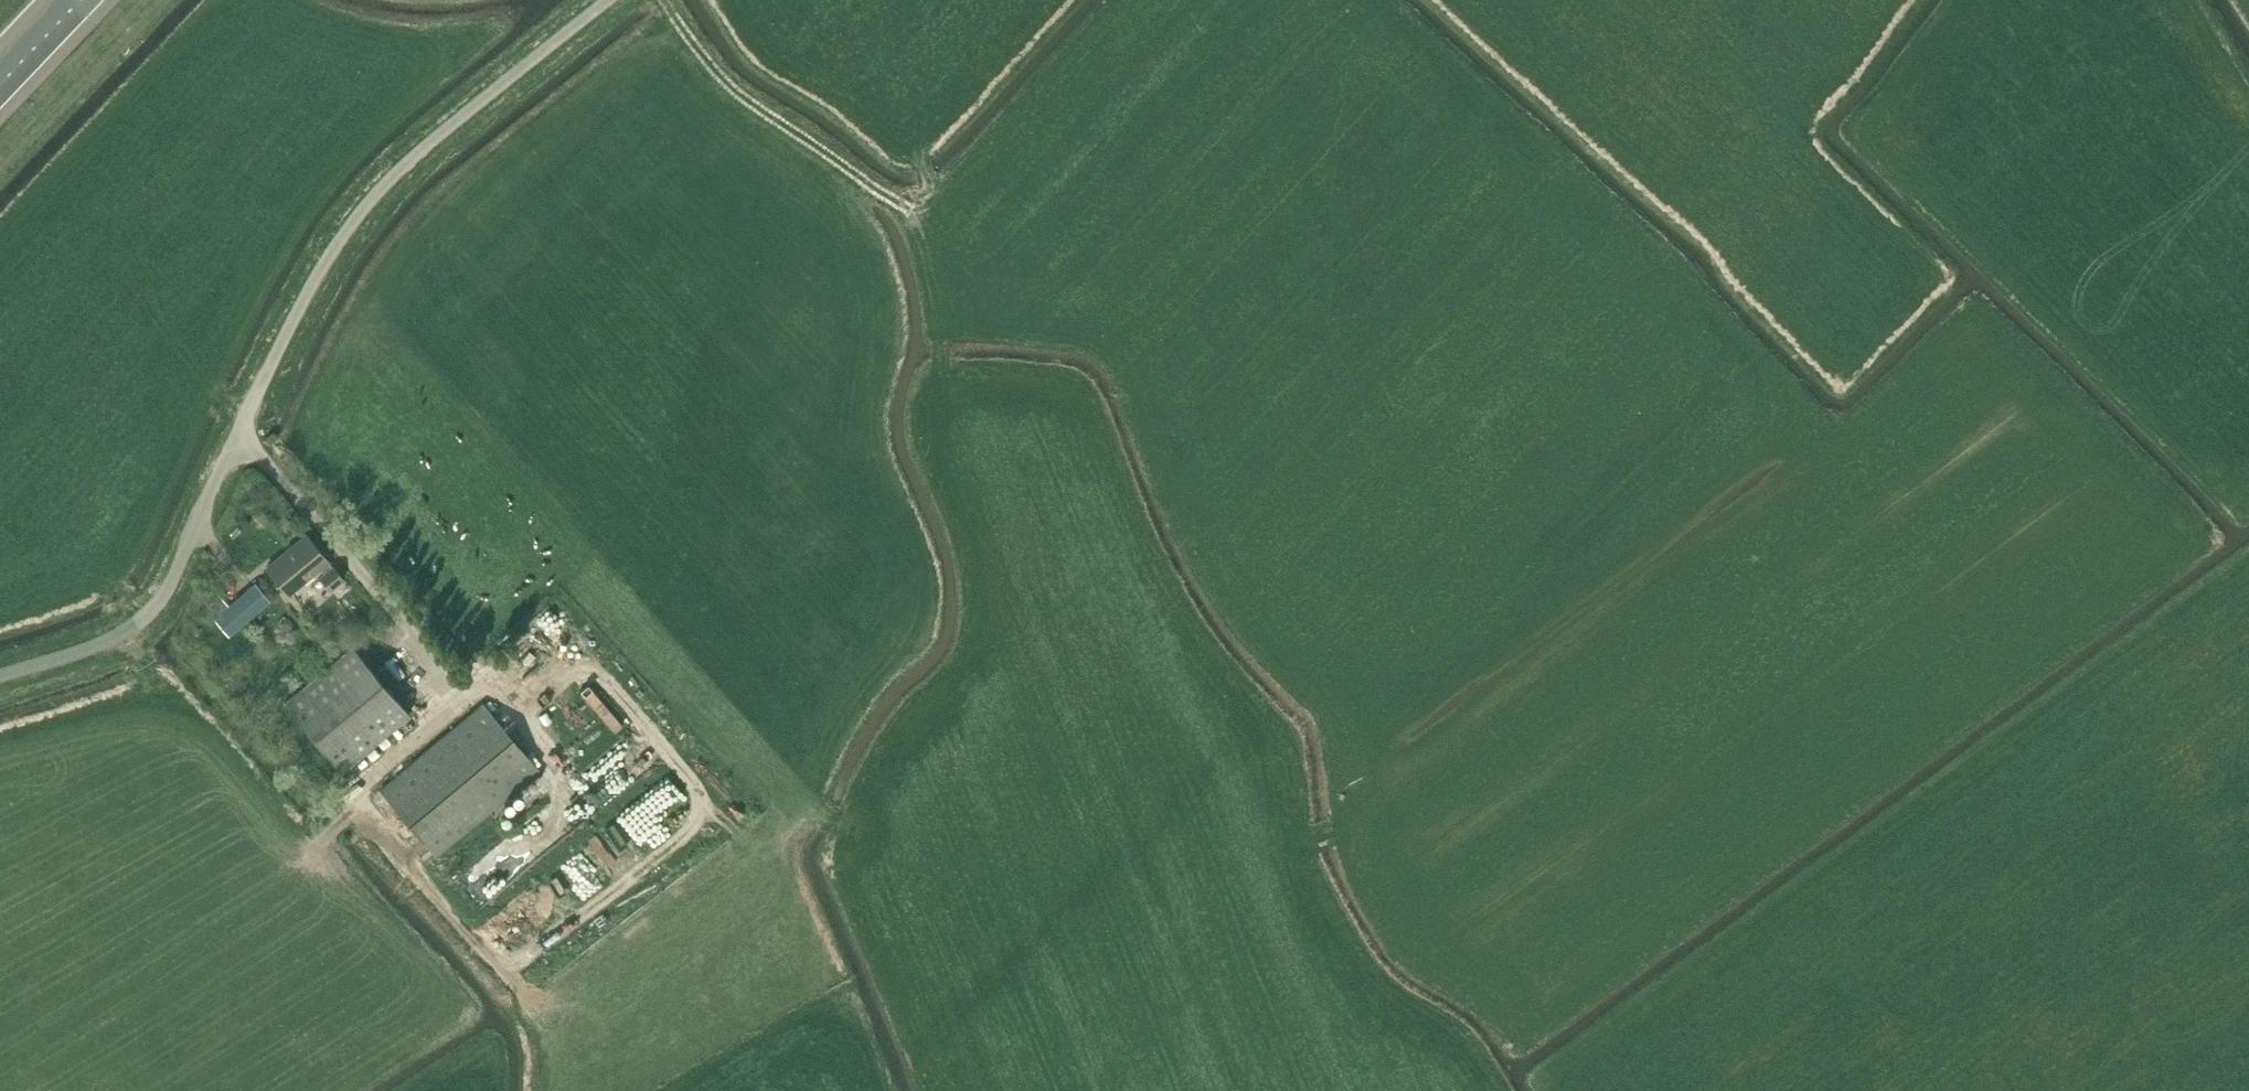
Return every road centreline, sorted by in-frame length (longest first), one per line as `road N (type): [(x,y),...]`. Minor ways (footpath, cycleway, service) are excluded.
road 1 (unclassified): [(0,678),(105,643),(156,607),(308,291),(346,232),(435,139),(607,0)]

